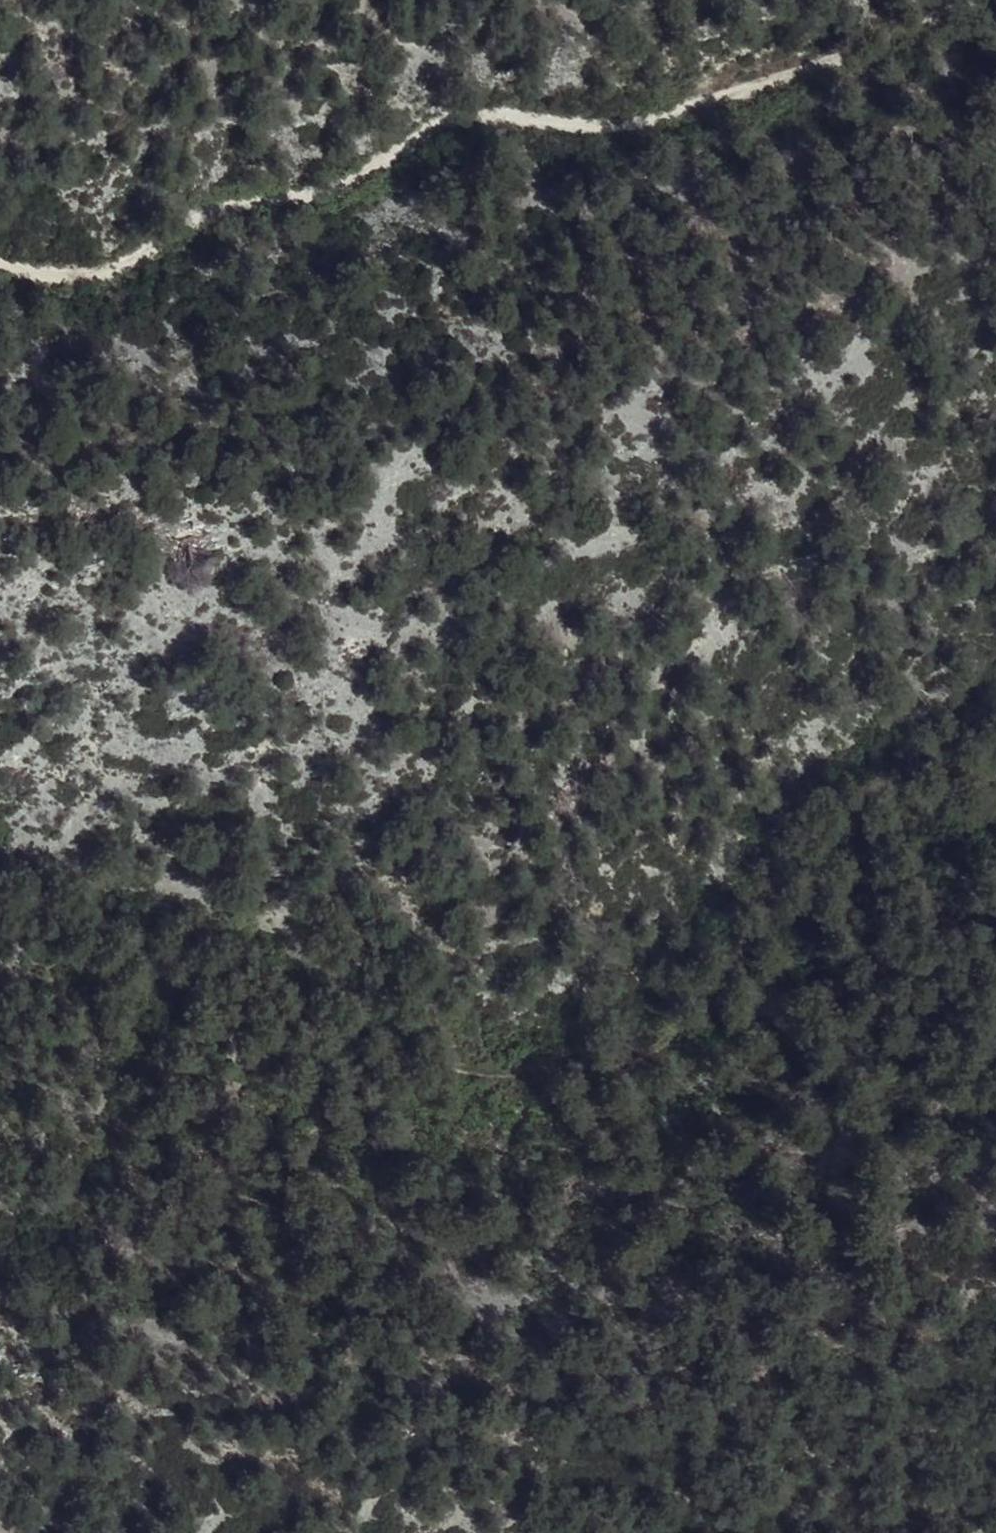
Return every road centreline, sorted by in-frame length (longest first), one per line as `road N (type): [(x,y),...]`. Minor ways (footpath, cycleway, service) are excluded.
road 1 (track): [(989,0),(689,127),(429,122),(398,155),(331,197),(253,201),(215,233),(112,275),(51,277),(0,266)]

